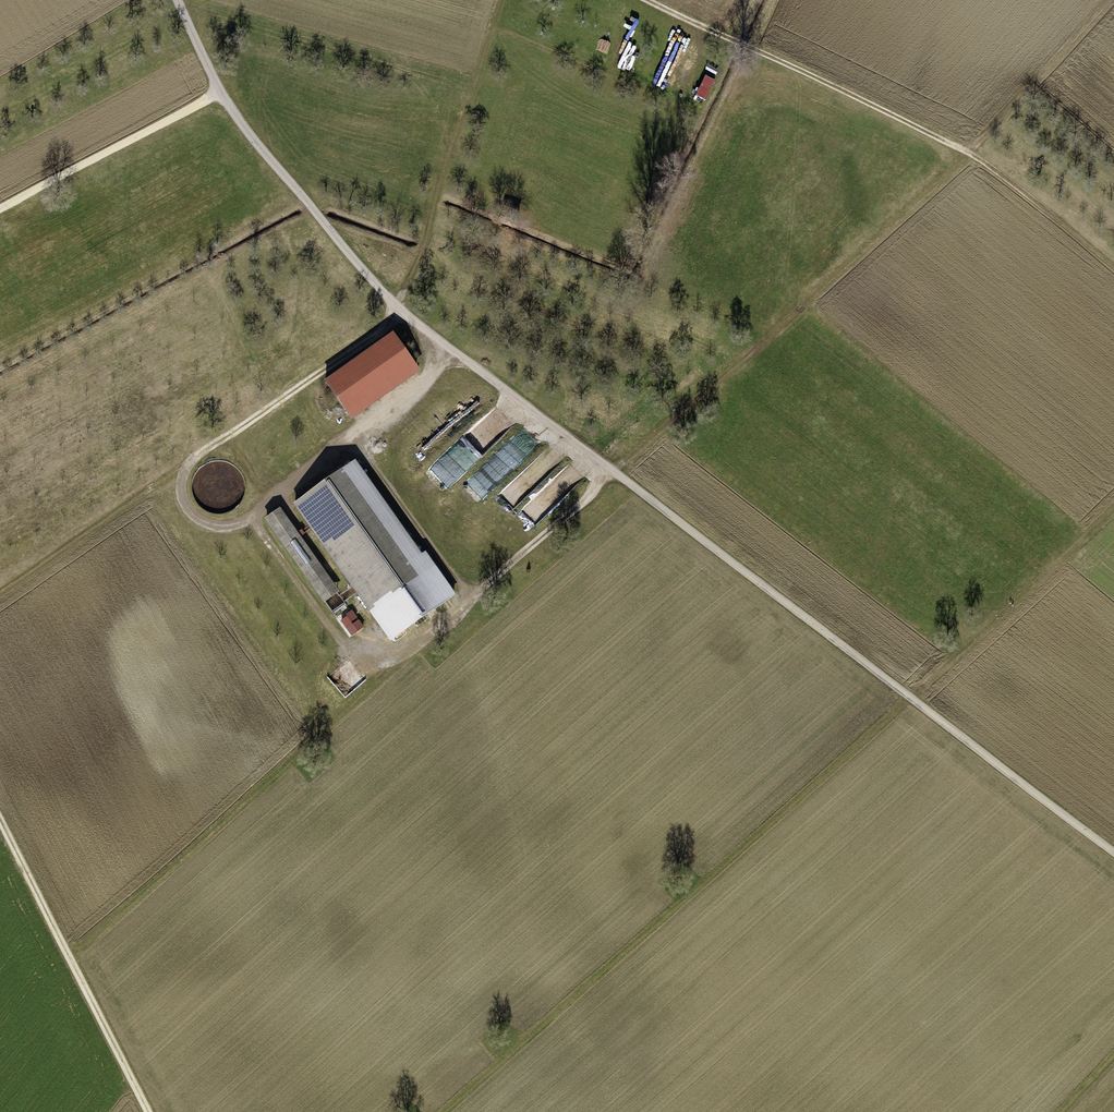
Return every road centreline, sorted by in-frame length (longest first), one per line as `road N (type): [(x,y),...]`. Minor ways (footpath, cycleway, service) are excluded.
road 1 (unclassified): [(1113,851),(398,308),(219,90),(179,0)]
road 2 (track): [(443,1111),(1113,511)]
road 3 (track): [(457,614),(620,475),(970,144),(1113,266)]
road 4 (track): [(494,0),(388,325),(185,461)]
road 5 (track): [(651,0),(955,144),(970,144),(1003,119),(1104,0)]
road 6 (track): [(64,948),(457,614)]
road 7 (track): [(453,357),(225,524),(209,524),(188,504),(180,485),(185,461)]
road 8 (track): [(0,821),(147,1111)]
road 9 (track): [(245,513),(334,623),(457,614)]
road 10 (track): [(0,209),(219,90)]
road 11 (track): [(185,461),(0,584)]

